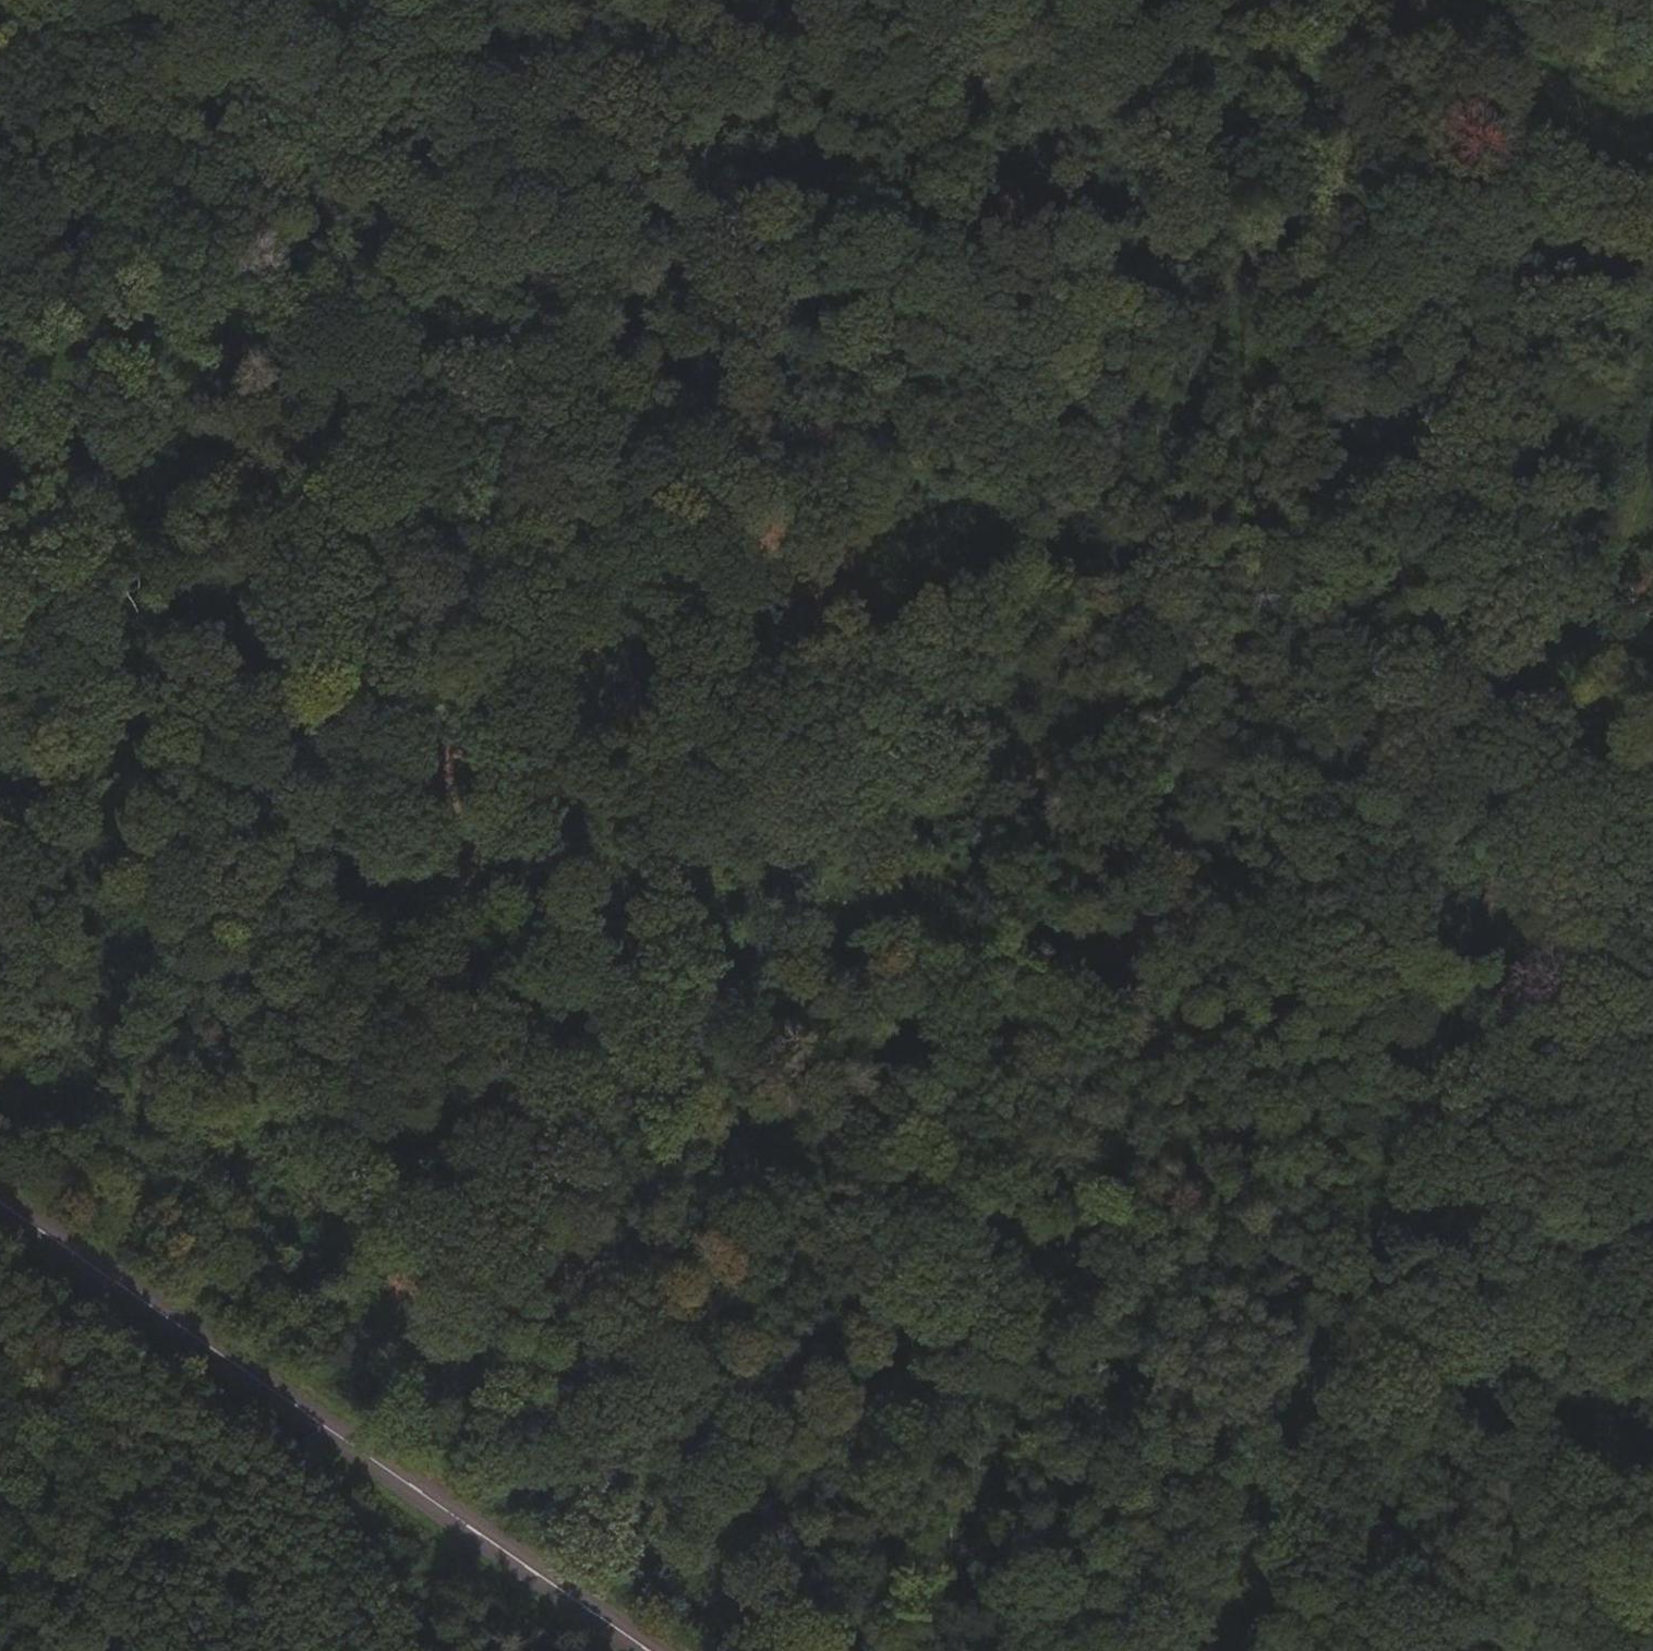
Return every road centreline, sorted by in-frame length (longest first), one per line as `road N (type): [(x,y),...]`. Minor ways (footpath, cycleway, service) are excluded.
road 1 (tertiary): [(0,1212),(641,1650)]

